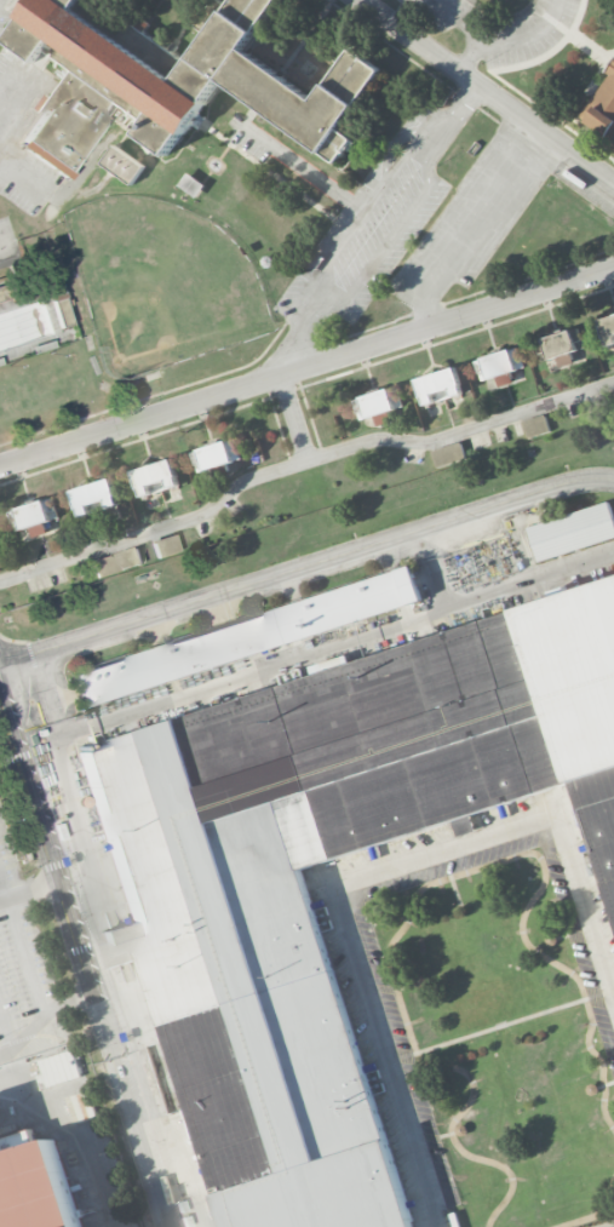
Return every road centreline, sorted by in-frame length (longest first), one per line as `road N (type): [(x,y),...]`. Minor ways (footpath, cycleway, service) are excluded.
road 1 (residential): [(613,268),(0,468)]
road 2 (residential): [(0,669),(555,488),(613,482)]
road 3 (residential): [(0,694),(167,1226)]
road 4 (residential): [(359,0),(613,183)]

